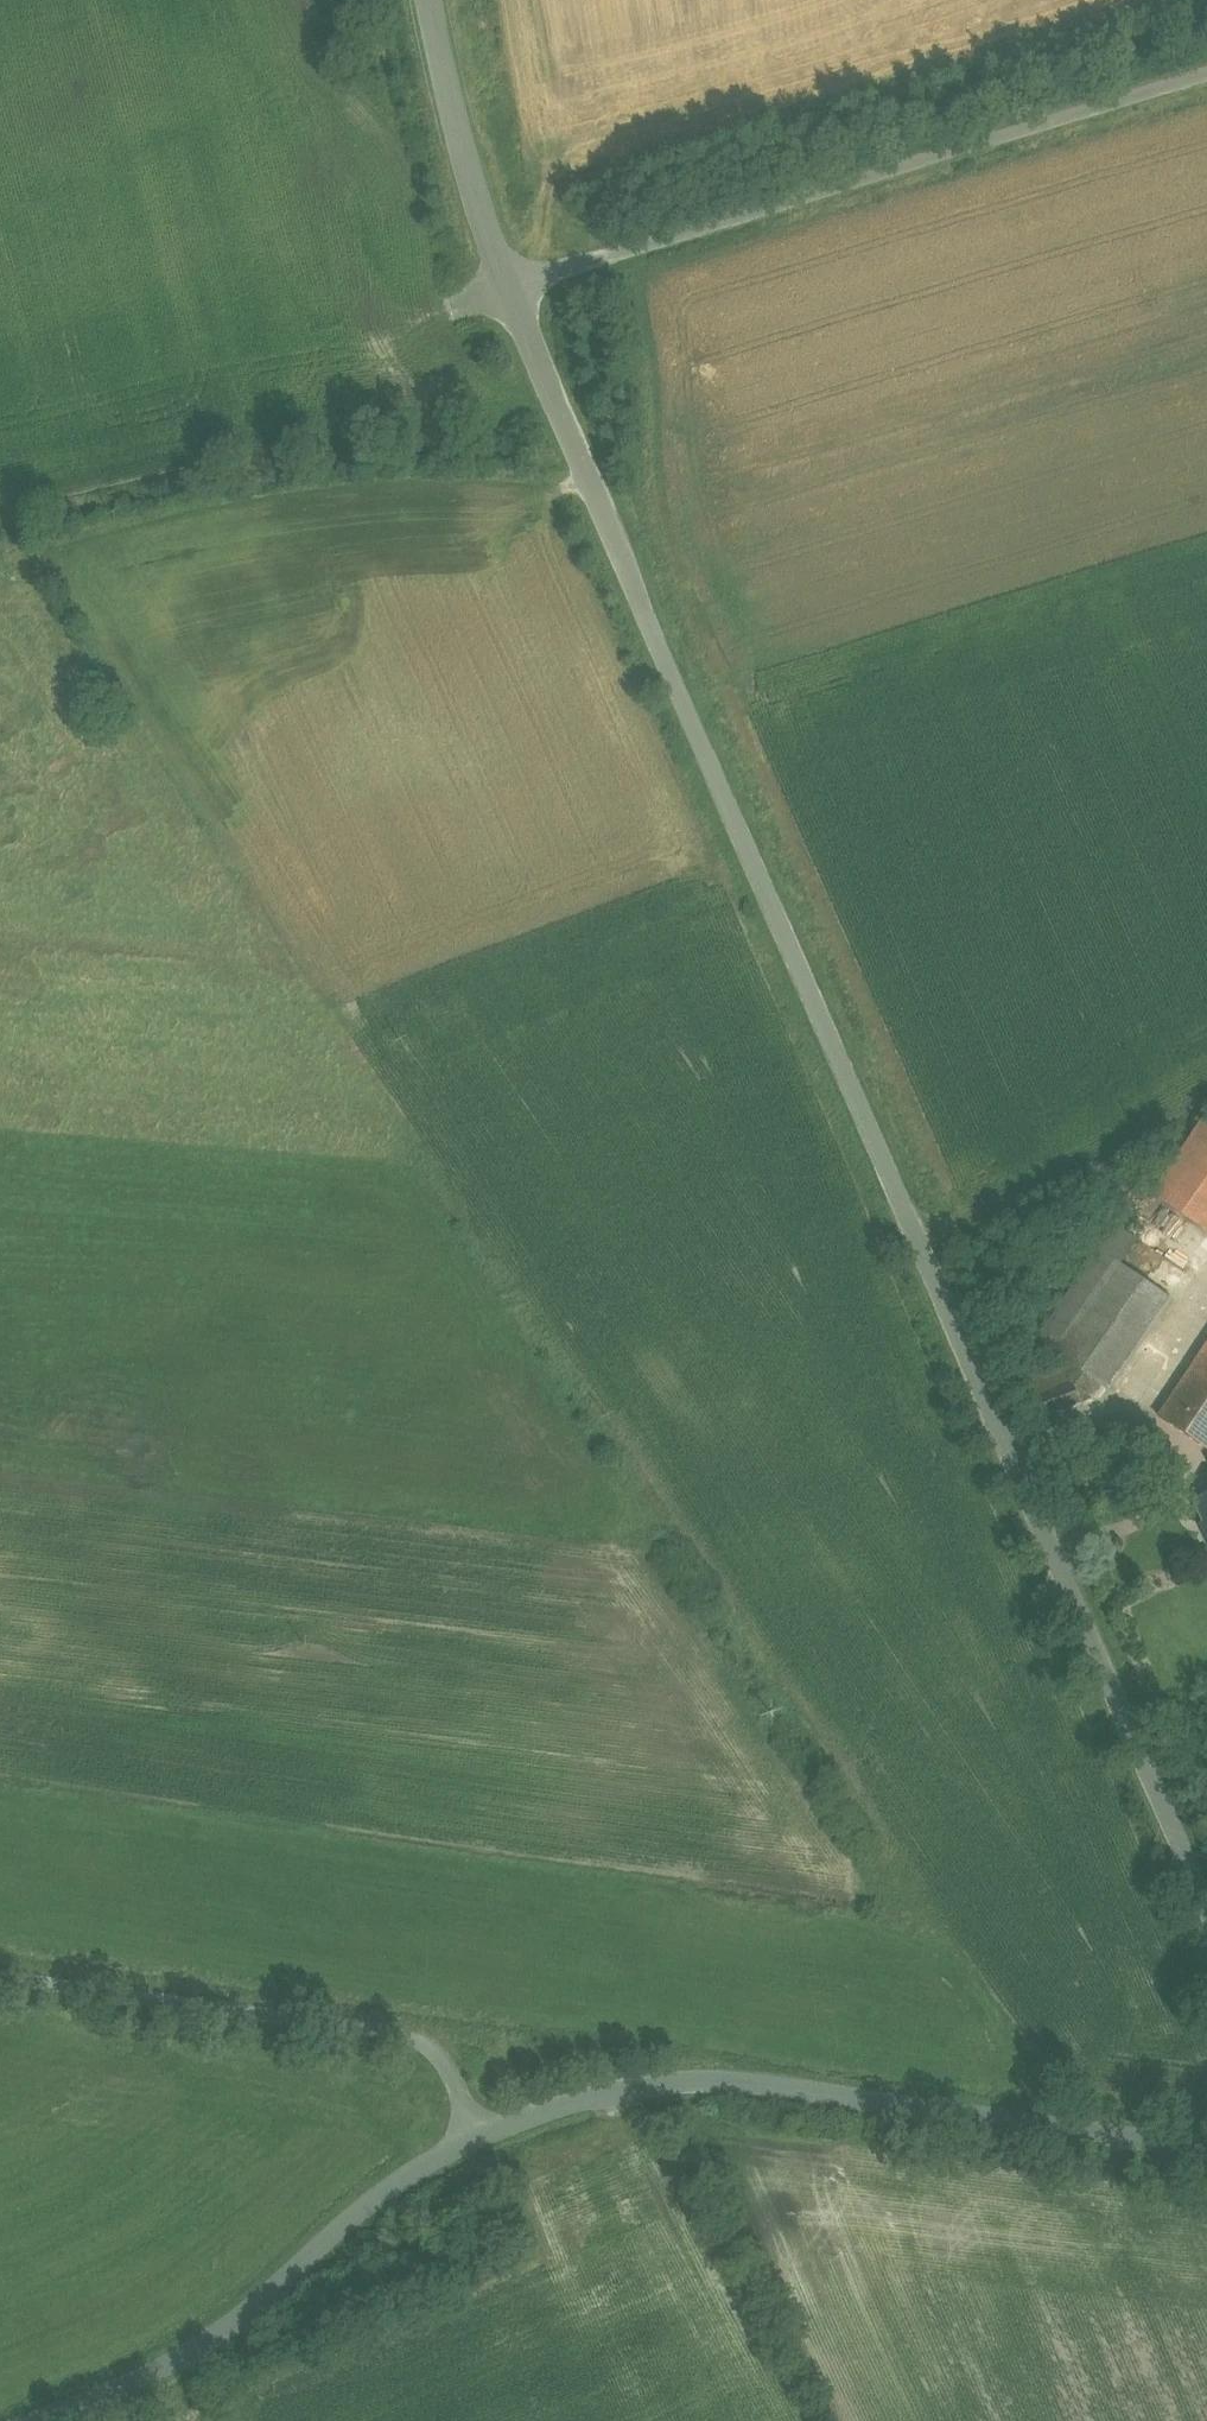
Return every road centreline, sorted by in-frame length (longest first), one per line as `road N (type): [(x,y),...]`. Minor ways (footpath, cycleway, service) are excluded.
road 1 (residential): [(1206,1981),(510,277)]
road 2 (unclassified): [(1206,2142),(712,2080),(611,2088),(486,2133),(406,2179),(174,2367),(48,2420)]
road 3 (unclassified): [(1206,71),(510,277)]
road 4 (unclassified): [(510,277),(436,0)]
road 5 (track): [(1076,2126),(913,1895)]

